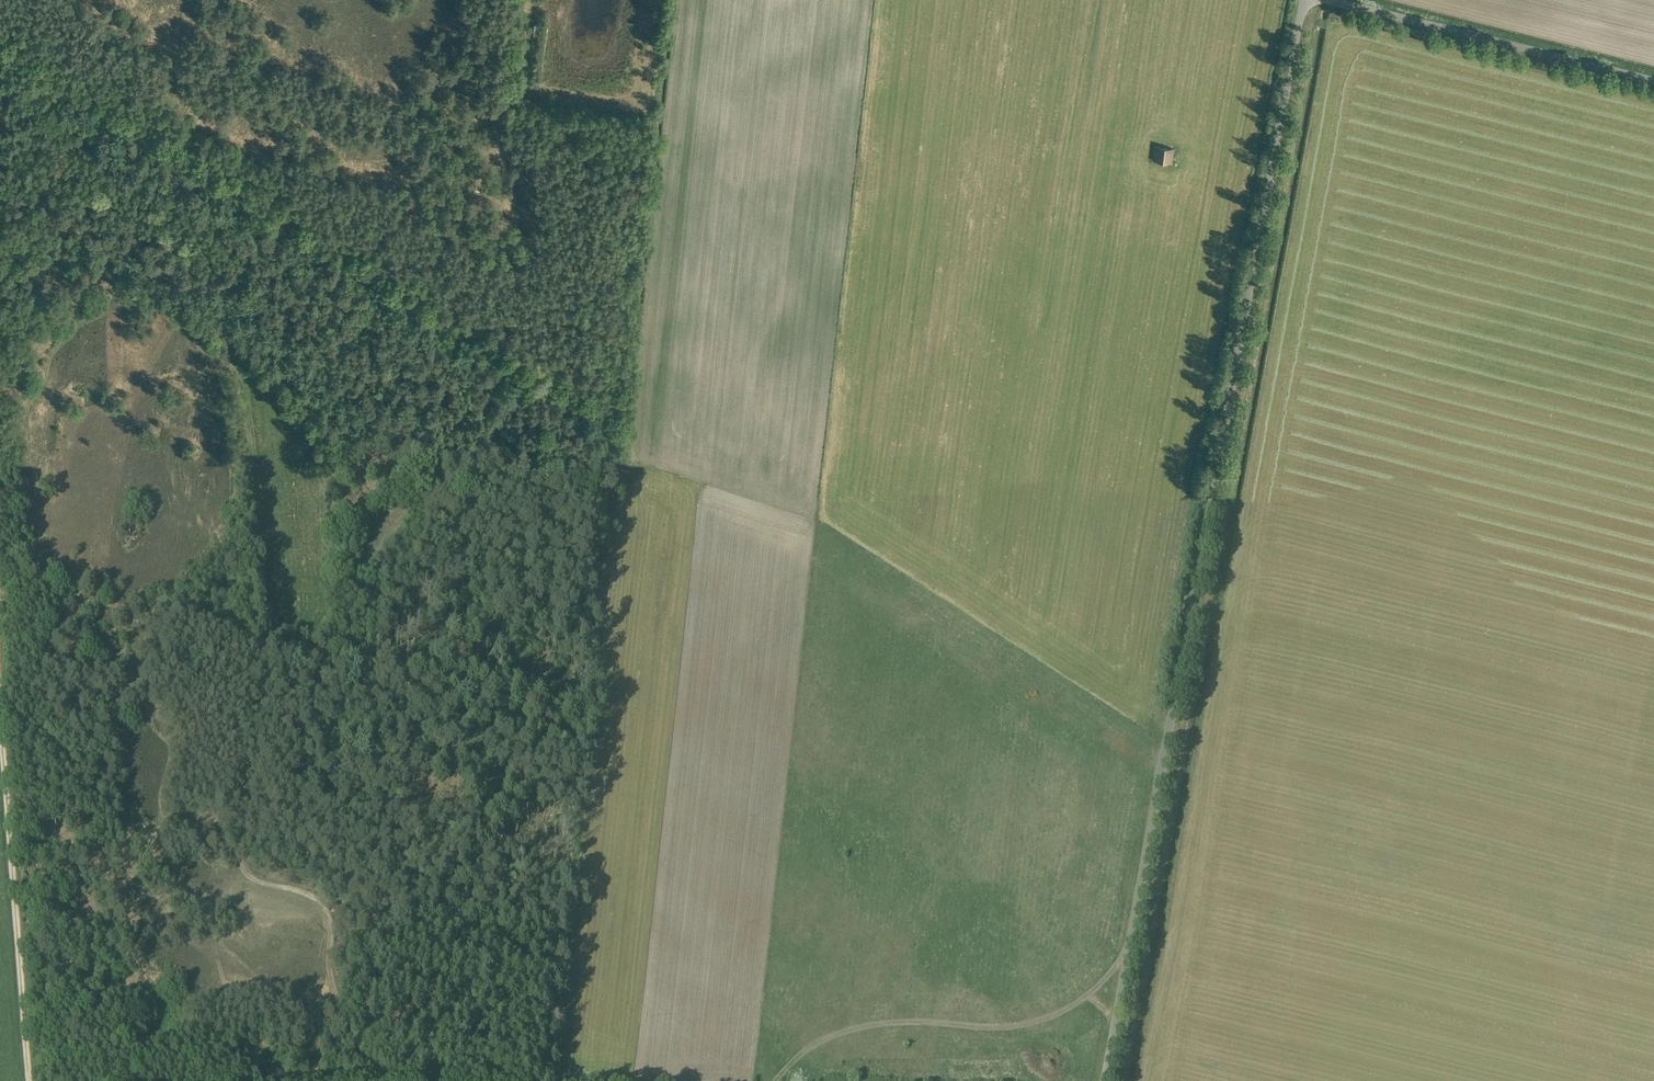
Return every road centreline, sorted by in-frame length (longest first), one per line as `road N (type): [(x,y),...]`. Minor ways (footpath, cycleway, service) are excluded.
road 1 (unclassified): [(1303,0),(1104,1080)]
road 2 (track): [(1127,959),(1091,997),(1060,1014),(1018,1026),(852,1030),(804,1051),(774,1080)]
road 3 (track): [(31,1080),(0,728)]
road 4 (unclassified): [(1653,80),(1330,0)]

